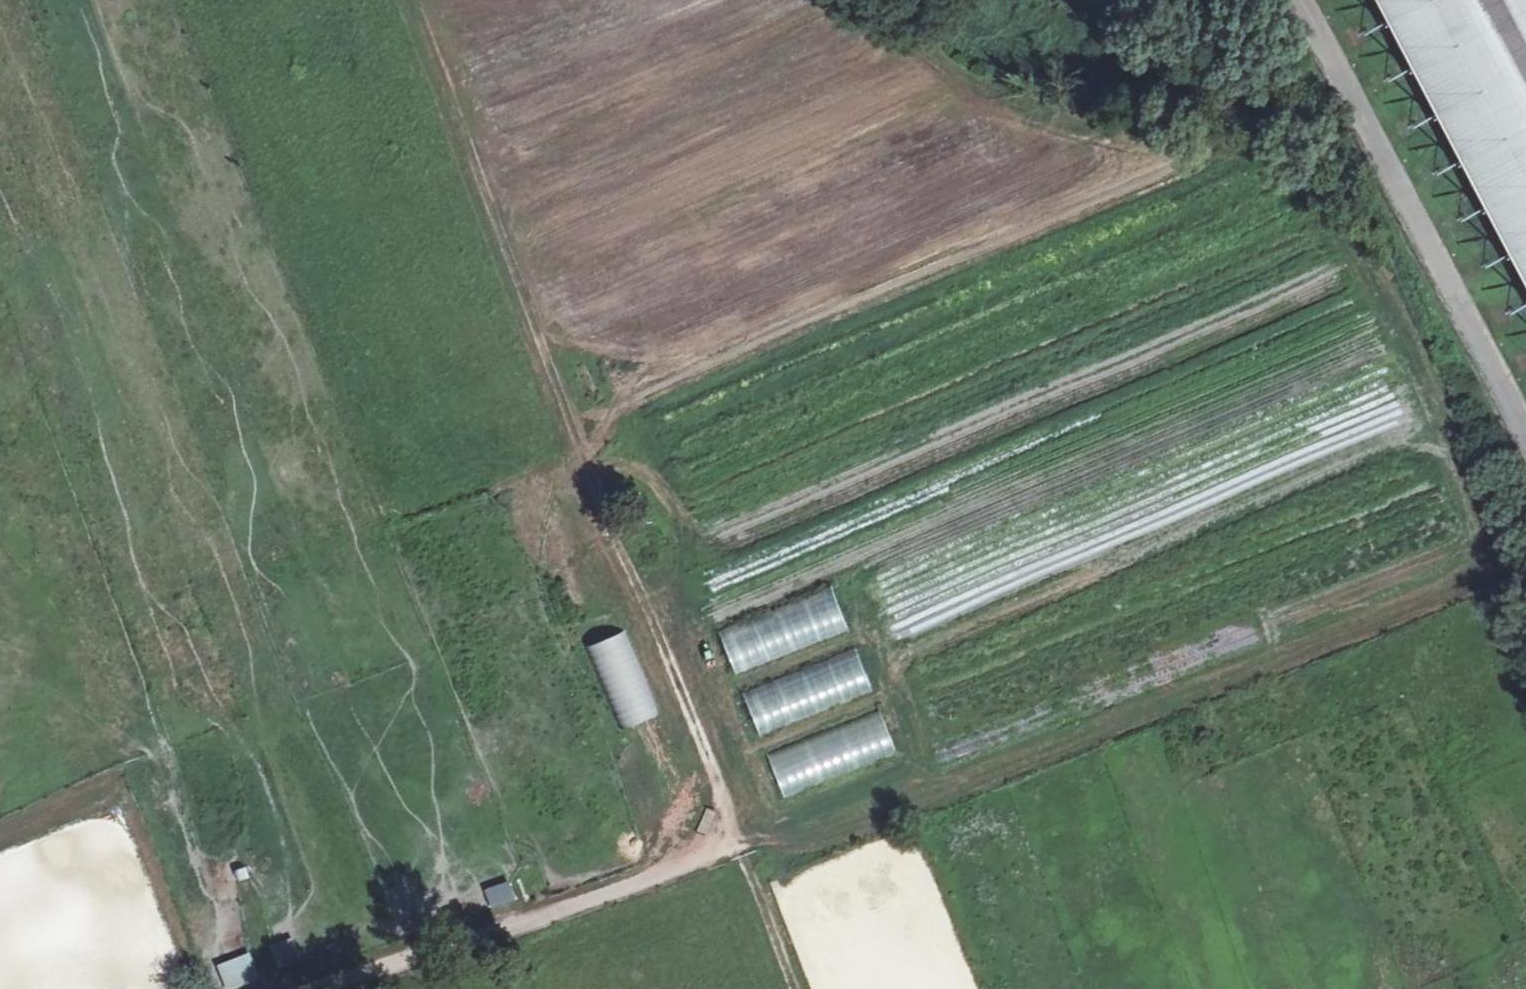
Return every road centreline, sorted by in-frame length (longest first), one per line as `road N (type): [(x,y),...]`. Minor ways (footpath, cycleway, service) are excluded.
road 1 (track): [(338,988),(742,846),(405,0)]
road 2 (unclassified): [(1303,0),(1525,450)]
road 3 (track): [(793,988),(742,846)]

